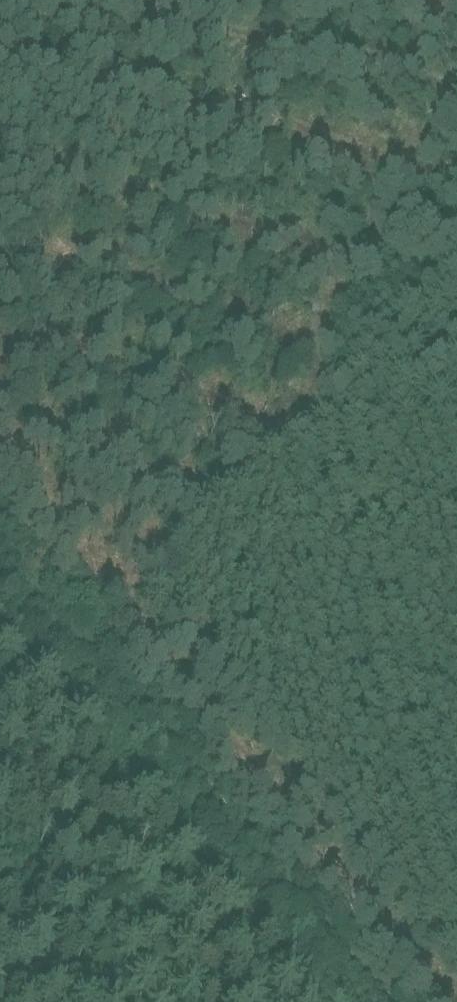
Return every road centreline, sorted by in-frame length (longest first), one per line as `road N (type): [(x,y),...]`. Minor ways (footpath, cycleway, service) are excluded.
road 1 (track): [(0,517),(89,643),(401,1001)]

